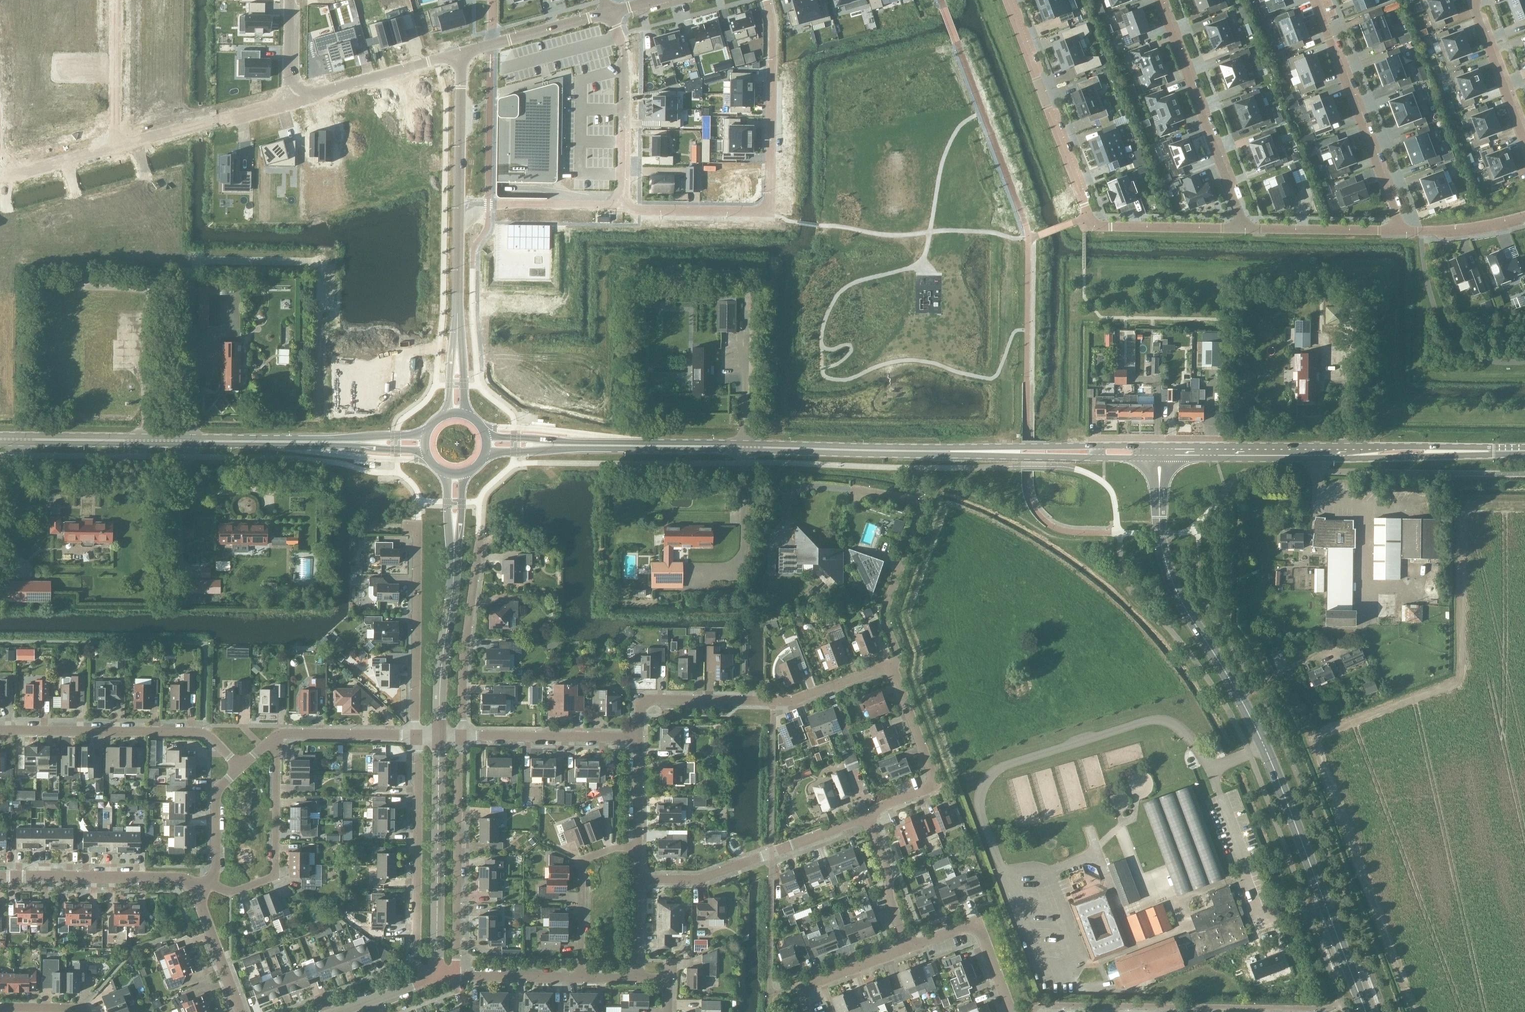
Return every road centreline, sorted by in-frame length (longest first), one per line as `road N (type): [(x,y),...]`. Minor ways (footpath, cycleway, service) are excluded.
road 1 (primary): [(1161,445),(877,447),(486,434)]
road 2 (primary): [(485,455),(574,449),(1151,458)]
road 3 (primary): [(0,442),(426,453)]
road 4 (primary): [(426,432),(0,436)]
road 5 (residential): [(1007,0),(1092,226),(1240,229)]
road 6 (residential): [(620,206),(769,212),(767,0)]
road 7 (primary): [(1494,451),(1161,445)]
road 8 (primary): [(1168,459),(1494,451)]
road 9 (secondary): [(1290,814),(1252,721),(1174,587),(1160,533)]
road 10 (residential): [(889,668),(897,655),(885,609),(923,501),(855,490),(855,504)]
road 11 (residential): [(639,699),(792,700),(889,668)]
road 12 (residential): [(240,768),(201,733),(0,730)]
road 13 (residential): [(1290,814),(1524,725)]
road 14 (residential): [(416,983),(416,734)]
road 15 (residential): [(1315,0),(1397,230)]
road 16 (residential): [(1159,0),(1240,229)]
road 17 (residential): [(637,879),(699,879),(868,816)]
road 18 (residential): [(455,975),(461,735)]
road 19 (unclassified): [(436,975),(439,735)]
road 20 (residential): [(416,734),(417,526),(404,526)]
road 21 (residential): [(208,882),(230,891),(275,875),(277,735)]
road 22 (secondary): [(1365,1011),(1290,814)]
road 23 (residential): [(461,735),(479,542),(492,542)]
road 24 (residential): [(196,894),(178,878),(0,876)]
road 25 (residential): [(868,816),(936,786),(889,668)]
road 26 (unclassified): [(439,735),(454,539)]
road 27 (unclassified): [(609,12),(622,45),(620,206)]
road 28 (residential): [(638,736),(461,735)]
road 29 (residential): [(580,977),(582,859),(637,847)]
road 30 (residential): [(907,947),(977,922),(1011,1011)]
road 31 (residential): [(117,146),(270,106)]
road 32 (residential): [(1240,229),(1397,230)]
road 33 (residential): [(1524,146),(1475,0)]
road 34 (unclassified): [(460,54),(459,204)]
road 35 (residential): [(436,60),(292,100)]
road 36 (residential): [(117,146),(115,0)]
road 37 (unclassified): [(459,204),(457,347)]
road 38 (residential): [(808,1011),(799,987),(907,947)]
road 39 (residential): [(277,735),(416,734)]
road 40 (residential): [(907,947),(868,816)]
road 41 (unclassified): [(459,204),(590,204)]
road 42 (residential): [(1397,230),(1524,216)]
road 43 (residential): [(580,977),(455,975)]
road 44 (residential): [(240,1011),(196,894)]
road 45 (residential): [(208,882),(216,793),(240,768)]
road 46 (unclassified): [(609,12),(492,44)]
road 47 (residential): [(0,177),(117,146)]

